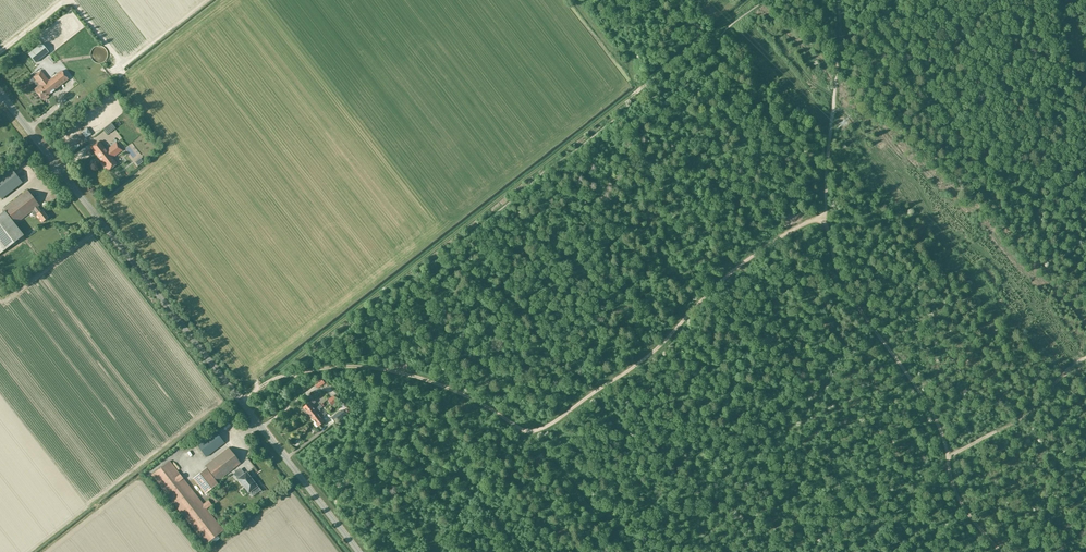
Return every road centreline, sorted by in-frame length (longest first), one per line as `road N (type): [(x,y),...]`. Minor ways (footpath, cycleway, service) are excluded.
road 1 (track): [(753,0),(271,380)]
road 2 (tertiary): [(359,551),(0,93)]
road 3 (track): [(826,217),(842,280),(927,405),(955,494),(1000,551)]
road 4 (track): [(517,426),(535,430),(566,414),(649,355),(746,260),(826,217)]
road 5 (track): [(832,108),(851,119),(867,152),(916,181),(941,228),(998,265),(1077,363)]
road 6 (track): [(241,402),(280,377),(373,368),(464,395),(517,426)]
road 7 (track): [(368,551),(517,426)]
road 8 (track): [(948,458),(1017,421),(1077,363)]
road 9 (track): [(530,432),(635,551)]
road 10 (track): [(854,551),(948,466)]

